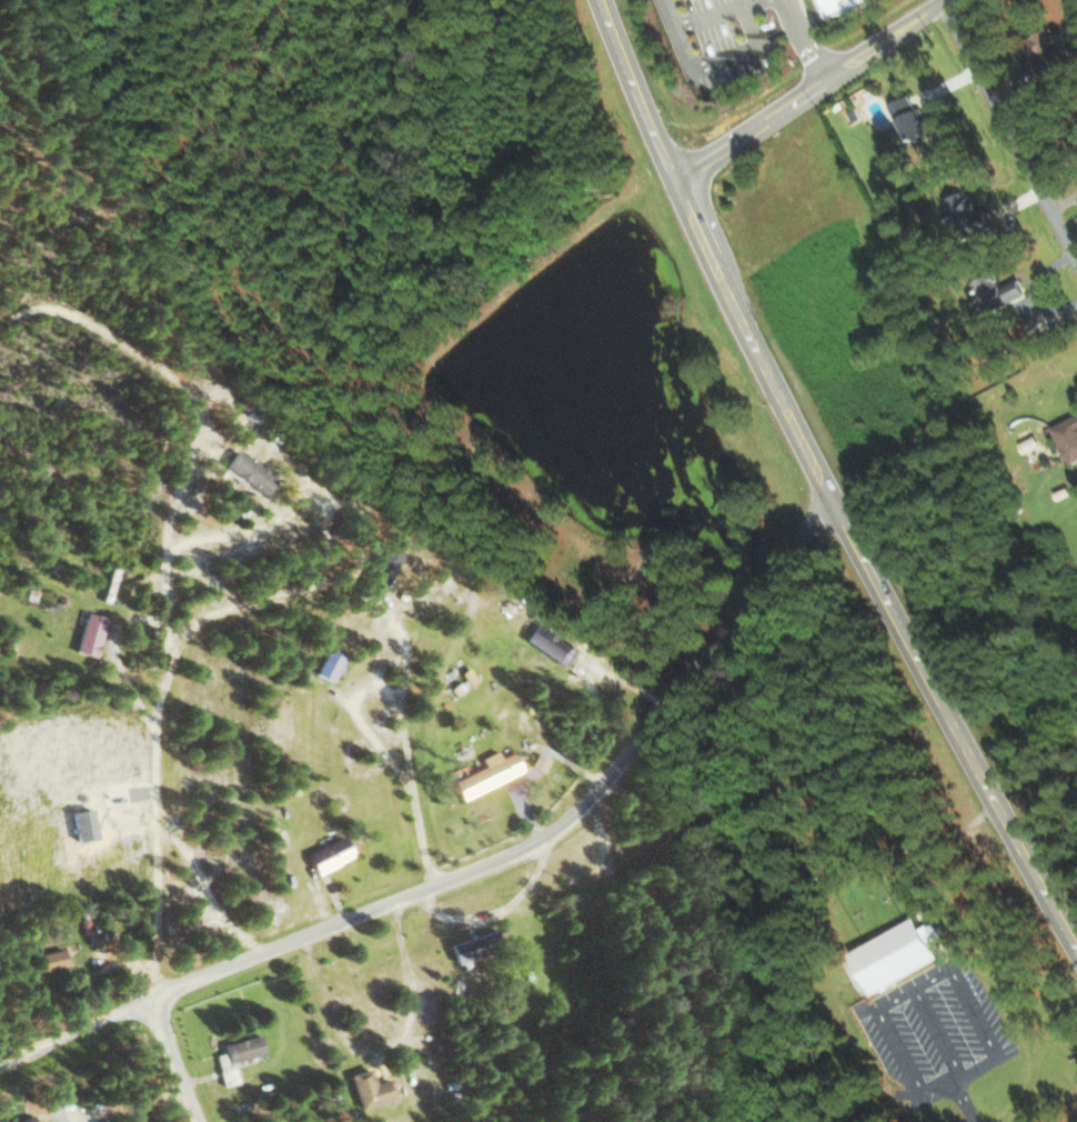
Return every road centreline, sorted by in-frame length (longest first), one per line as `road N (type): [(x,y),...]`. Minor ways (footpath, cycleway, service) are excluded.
road 1 (secondary): [(1076,952),(833,511),(678,187),(604,0)]
road 2 (residential): [(219,287),(190,334),(98,272),(145,137),(210,47),(360,69),(402,102),(420,201),(338,261),(219,287)]
road 3 (residential): [(161,999),(505,862),(563,828),(833,511)]
road 4 (residential): [(161,999),(158,631),(170,439),(190,334)]
road 5 (residential): [(678,187),(956,0)]
road 6 (residential): [(1076,264),(940,10)]
road 7 (residential): [(0,1064),(125,1006),(161,999)]
road 8 (residential): [(196,1121),(164,1044),(161,999)]

